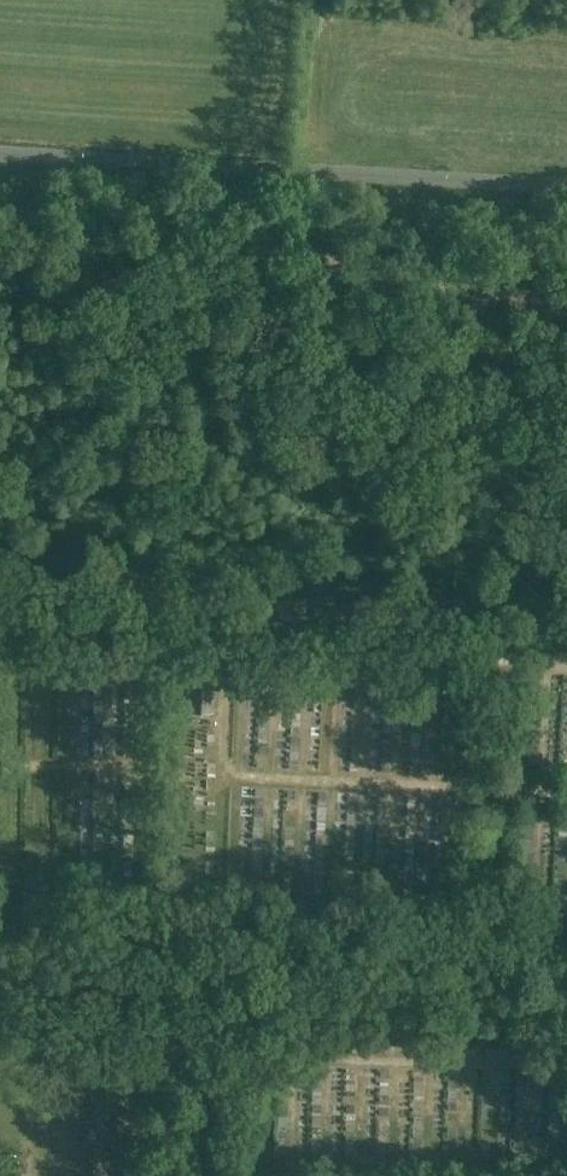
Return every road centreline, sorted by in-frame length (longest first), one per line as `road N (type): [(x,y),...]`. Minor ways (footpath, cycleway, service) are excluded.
road 1 (unclassified): [(0,574),(566,607)]
road 2 (unclassified): [(566,185),(0,154)]

